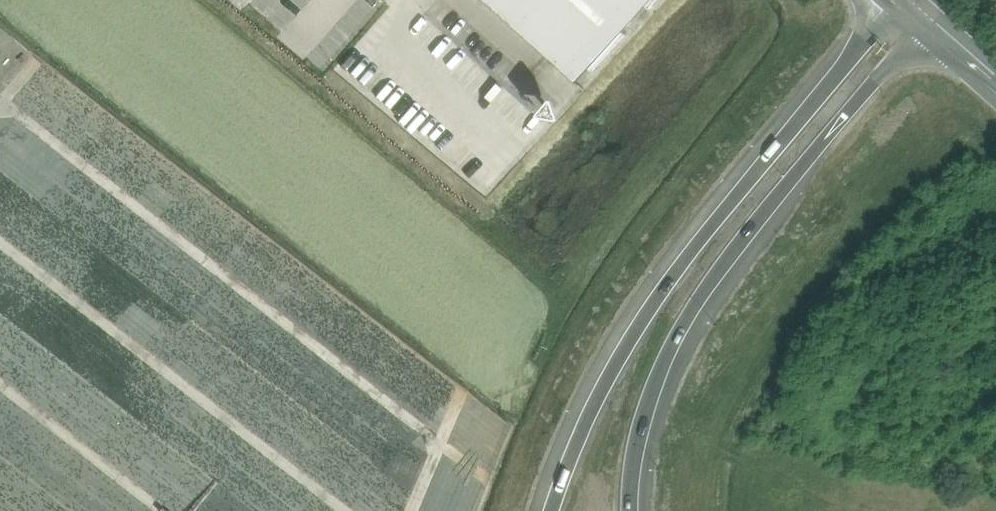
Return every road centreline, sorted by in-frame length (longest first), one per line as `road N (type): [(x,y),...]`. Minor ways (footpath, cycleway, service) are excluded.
road 1 (motorway): [(898,0),(662,293),(583,426),(553,510)]
road 2 (motorway): [(629,510),(651,390),(680,328),(718,270),(926,23)]

